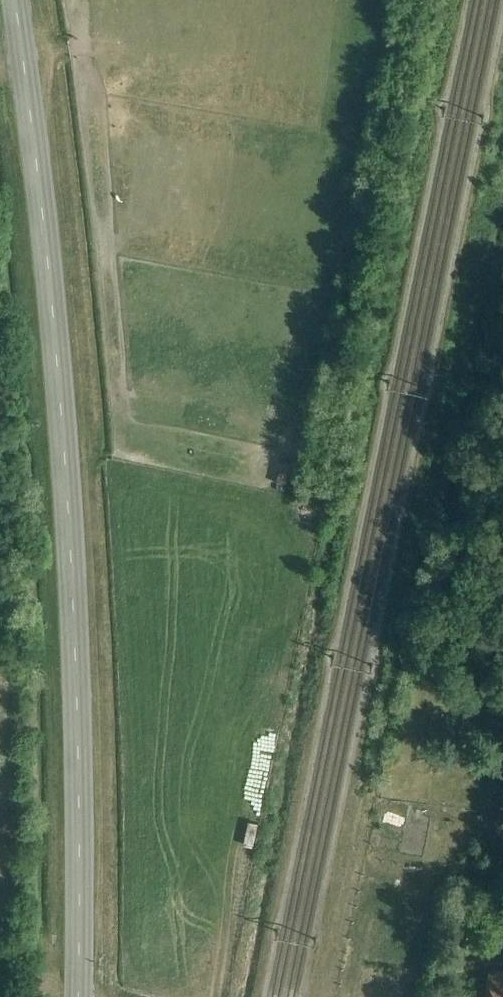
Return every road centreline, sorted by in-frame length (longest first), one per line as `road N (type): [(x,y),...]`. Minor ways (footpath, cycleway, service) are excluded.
road 1 (secondary): [(78,996),(75,591),(63,398),(14,0)]

